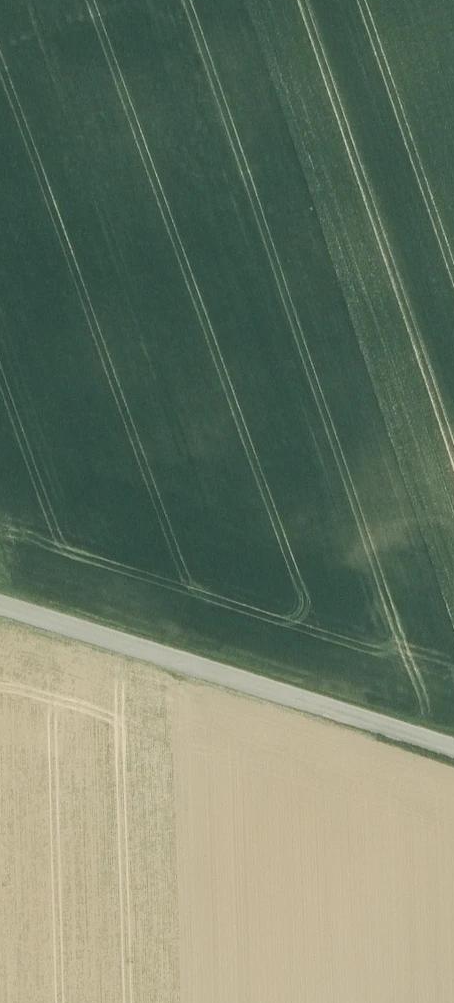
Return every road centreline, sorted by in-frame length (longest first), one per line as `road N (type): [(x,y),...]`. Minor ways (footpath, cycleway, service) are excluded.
road 1 (unclassified): [(0,606),(453,751)]

